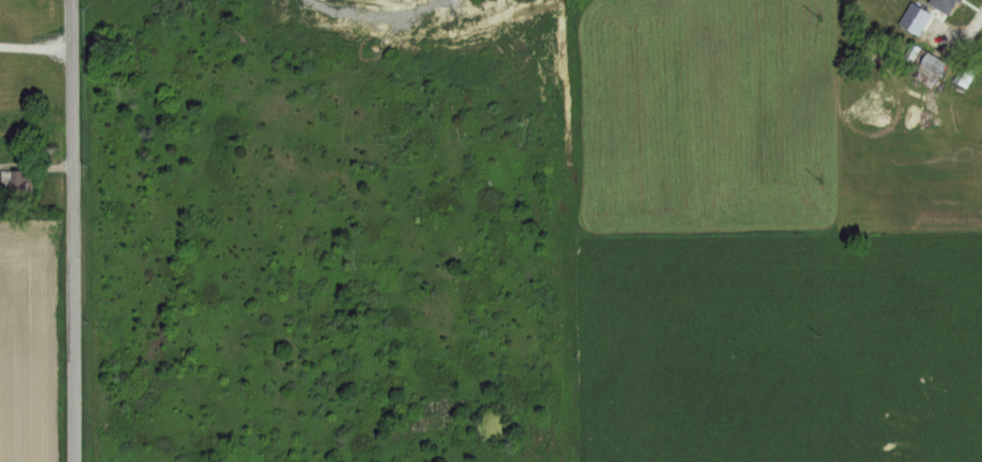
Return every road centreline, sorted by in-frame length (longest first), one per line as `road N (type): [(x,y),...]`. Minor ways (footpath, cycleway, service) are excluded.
road 1 (residential): [(76,461),(70,0)]

